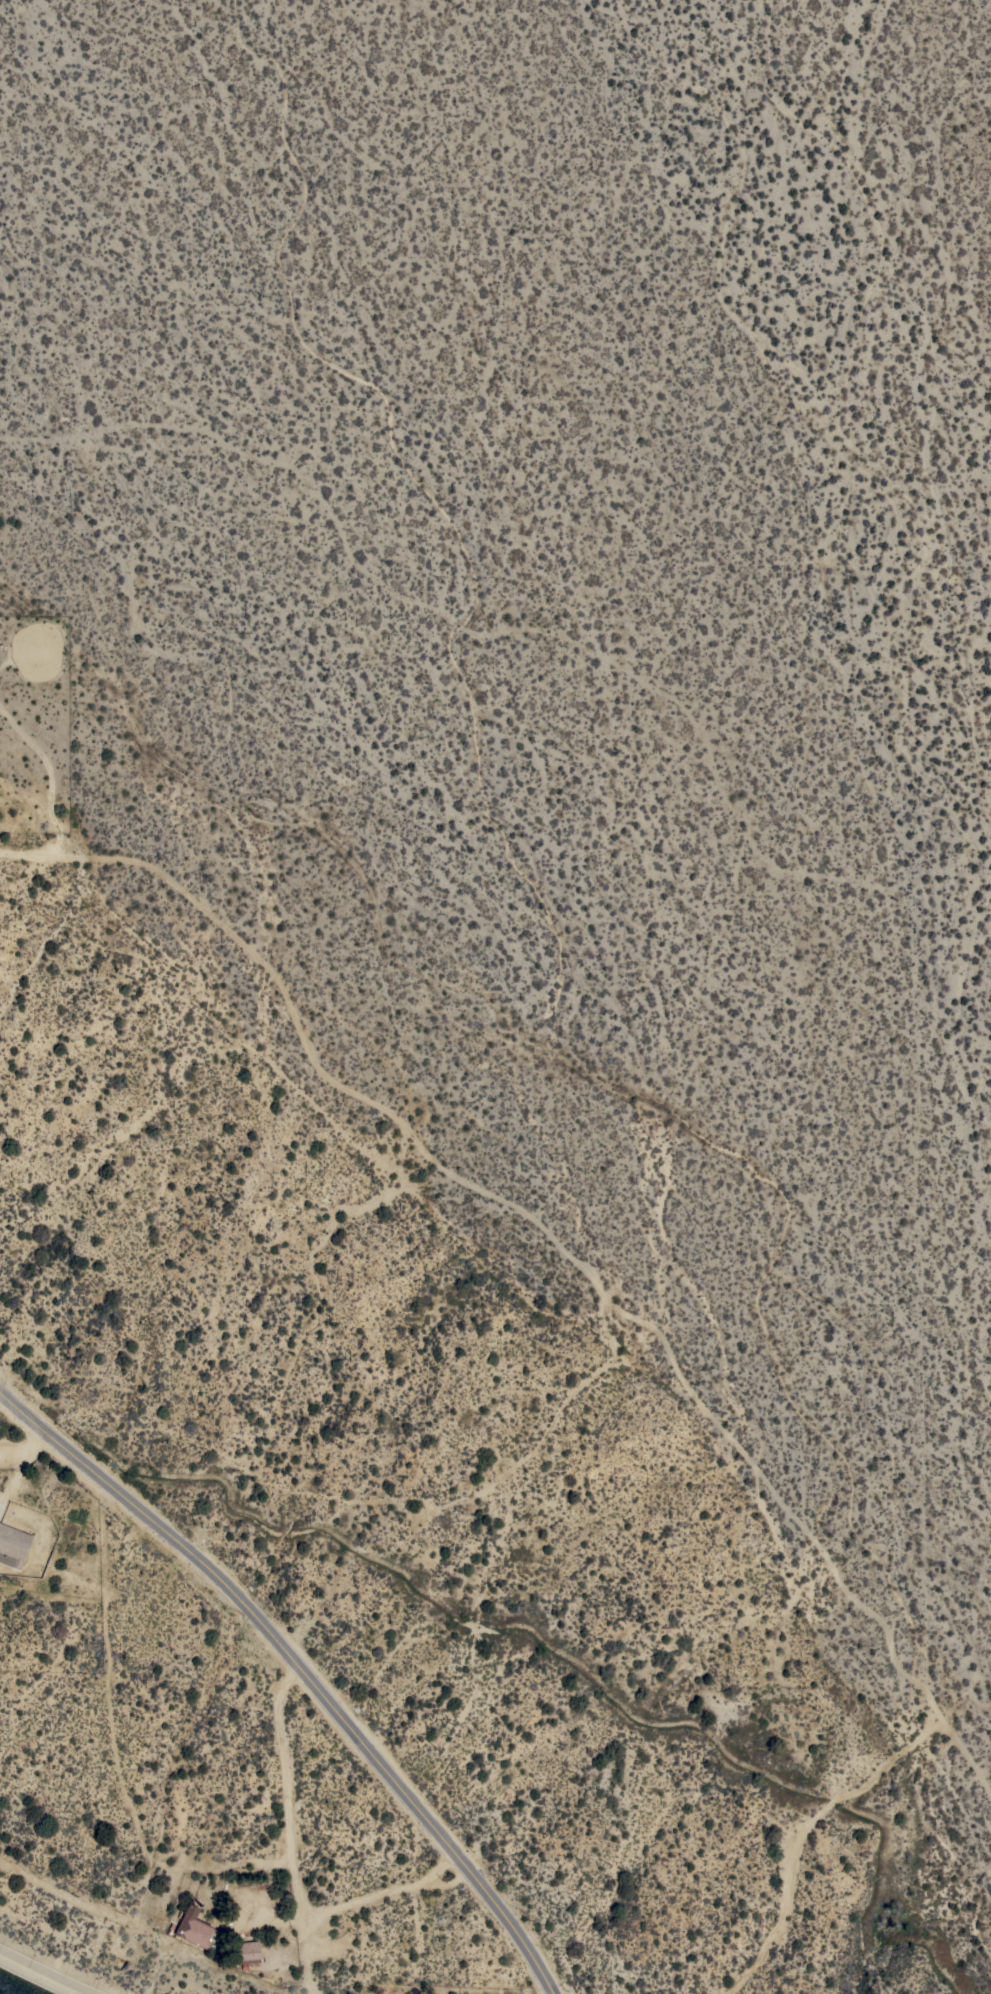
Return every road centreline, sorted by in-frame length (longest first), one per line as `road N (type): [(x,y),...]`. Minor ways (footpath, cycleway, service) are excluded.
road 1 (secondary): [(558,1993),(522,1932),(252,1604),(0,1386)]

